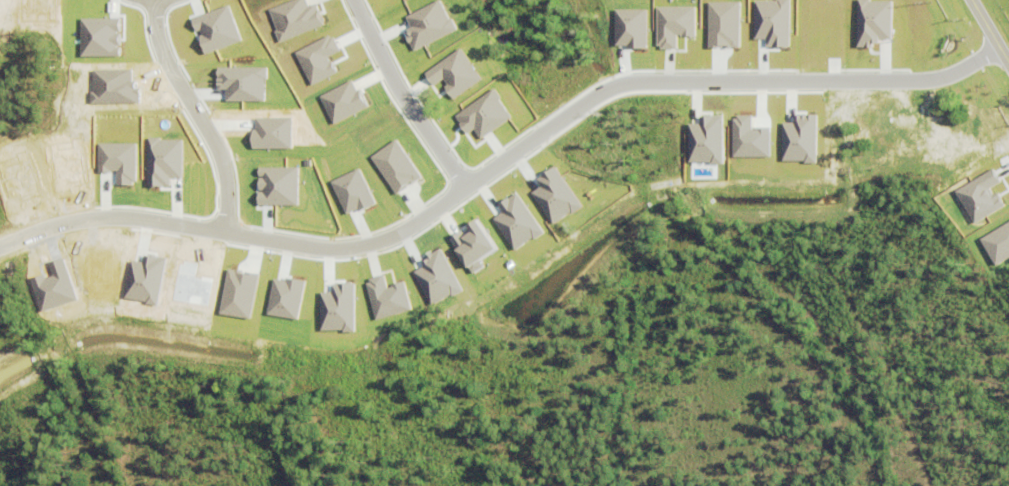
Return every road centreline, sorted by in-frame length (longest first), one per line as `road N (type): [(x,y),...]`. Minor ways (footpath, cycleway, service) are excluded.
road 1 (residential): [(0,248),(69,223),(114,218),(326,251),(369,246),(400,234),(596,98),(630,84),(934,82),(1003,51)]
road 2 (residential): [(157,1),(163,53),(225,168),(226,234)]
road 3 (residential): [(355,0),(406,100),(468,188)]

